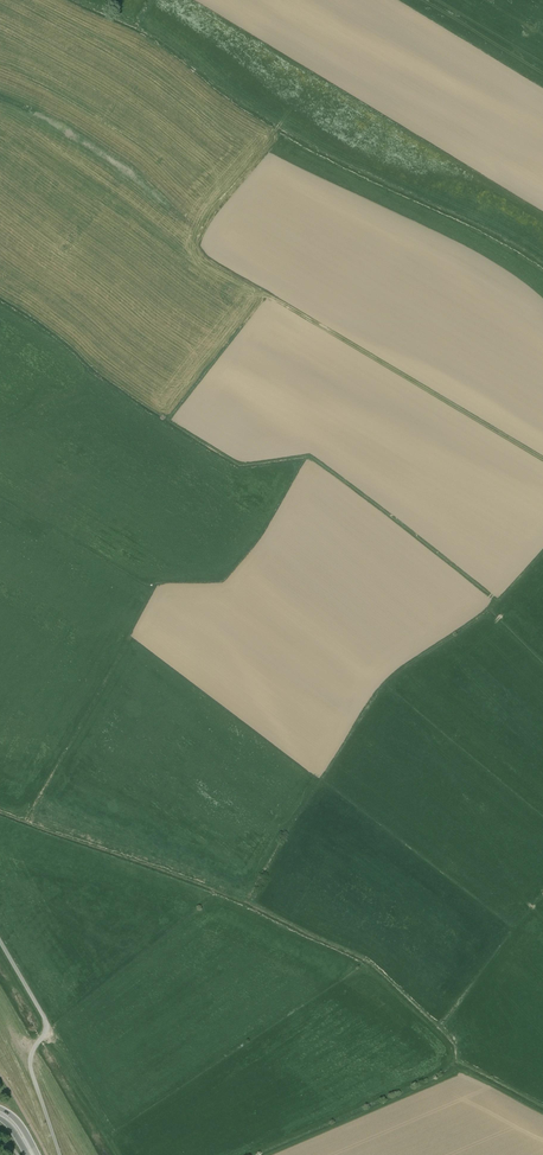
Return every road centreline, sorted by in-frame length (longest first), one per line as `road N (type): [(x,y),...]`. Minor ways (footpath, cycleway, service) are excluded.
road 1 (track): [(542,458),(270,296)]
road 2 (unclassified): [(59,1154),(30,1062),(47,1025),(0,942)]

